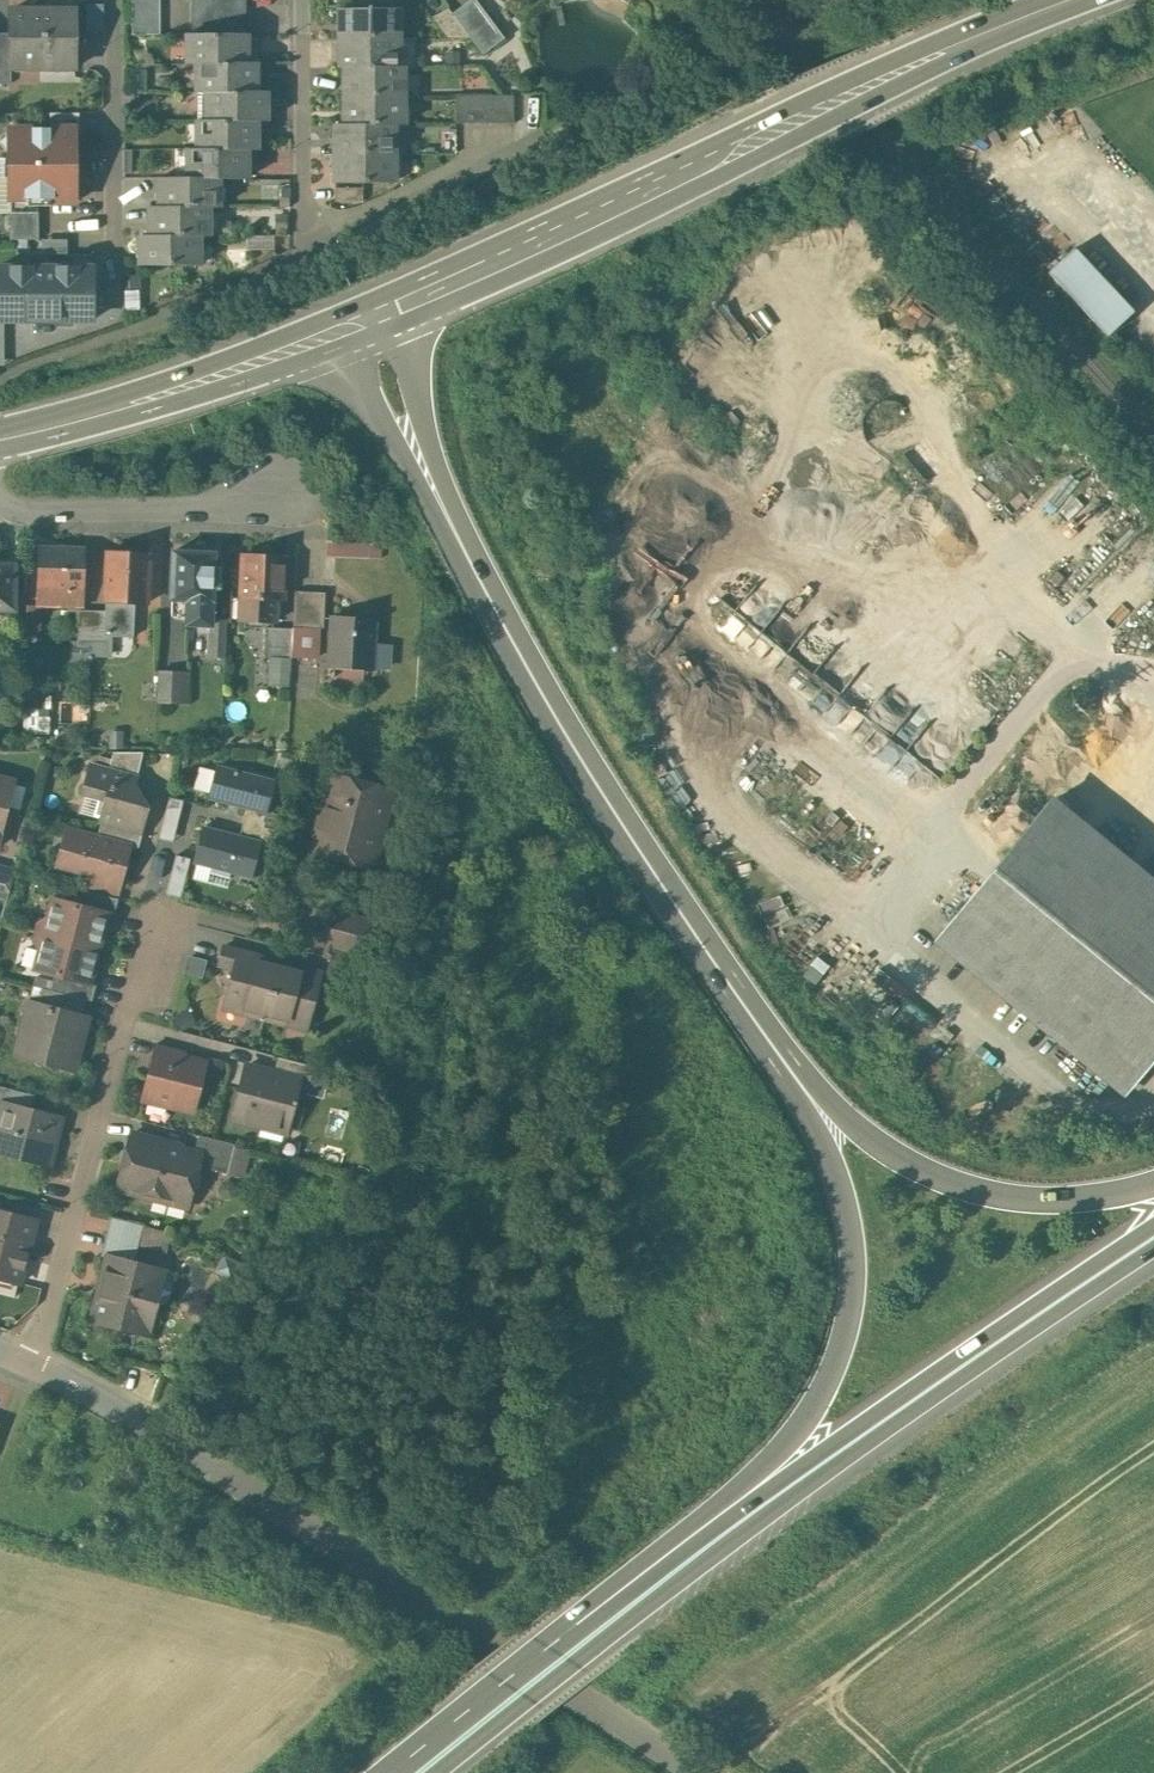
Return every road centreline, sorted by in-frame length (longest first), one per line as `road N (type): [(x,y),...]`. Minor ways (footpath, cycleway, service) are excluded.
road 1 (trunk): [(434,1772),(969,1372),(1153,1254)]
road 2 (secondary): [(394,311),(1064,0)]
road 3 (trunk): [(768,1039),(833,1176),(851,1232),(842,1343),(773,1457),(587,1619)]
road 4 (trunk): [(1153,1228),(587,1619)]
road 5 (trunk): [(768,1039),(634,836),(443,505)]
road 6 (residential): [(35,1359),(158,1427),(479,1633)]
road 7 (residential): [(35,1359),(157,917)]
road 8 (trunk): [(1153,1182),(1061,1200),(941,1178),(874,1141),(768,1039)]
road 9 (secondary): [(0,438),(144,401),(326,338)]
road 10 (residential): [(305,260),(296,0)]
road 11 (unclassified): [(479,1633),(691,1772)]
road 12 (trunk): [(587,1619),(390,1772)]
road 13 (residential): [(186,510),(302,513),(314,503),(312,464),(292,454),(263,459)]
road 14 (trunk): [(326,338),(443,505)]
road 15 (trunk): [(443,505),(394,311)]
road 16 (residential): [(0,497),(21,512),(186,510)]

